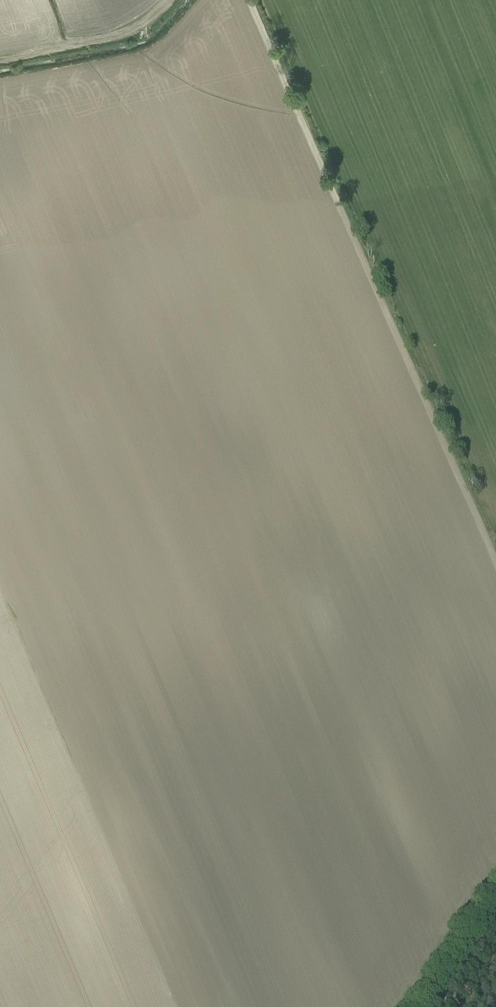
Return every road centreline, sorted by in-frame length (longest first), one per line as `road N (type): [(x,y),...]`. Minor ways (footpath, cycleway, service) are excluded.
road 1 (track): [(495,561),(250,0)]

